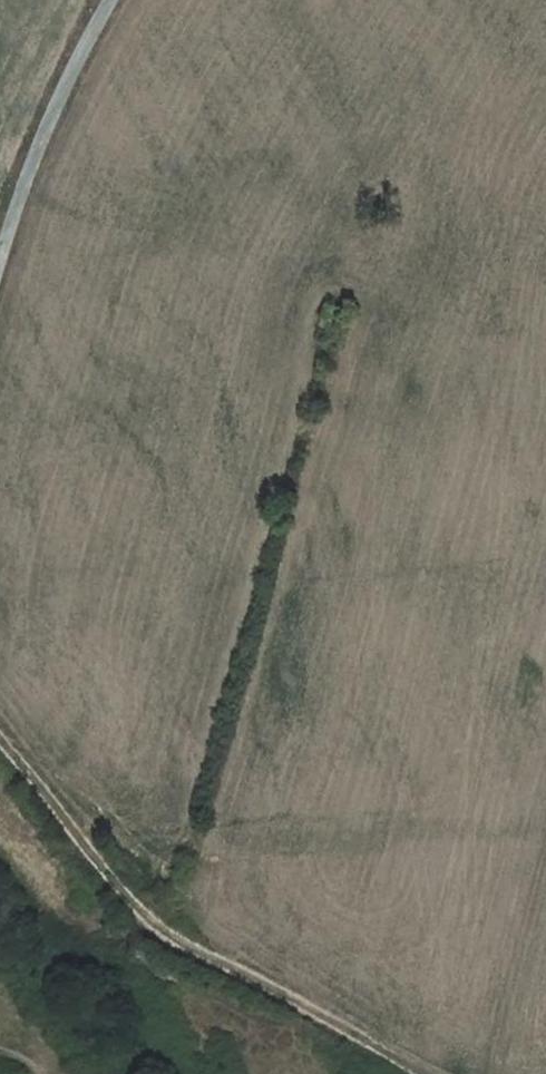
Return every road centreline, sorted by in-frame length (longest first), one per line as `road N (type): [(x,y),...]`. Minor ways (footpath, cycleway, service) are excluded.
road 1 (track): [(433,1073),(137,920),(0,749)]
road 2 (unclassified): [(0,248),(109,0)]

